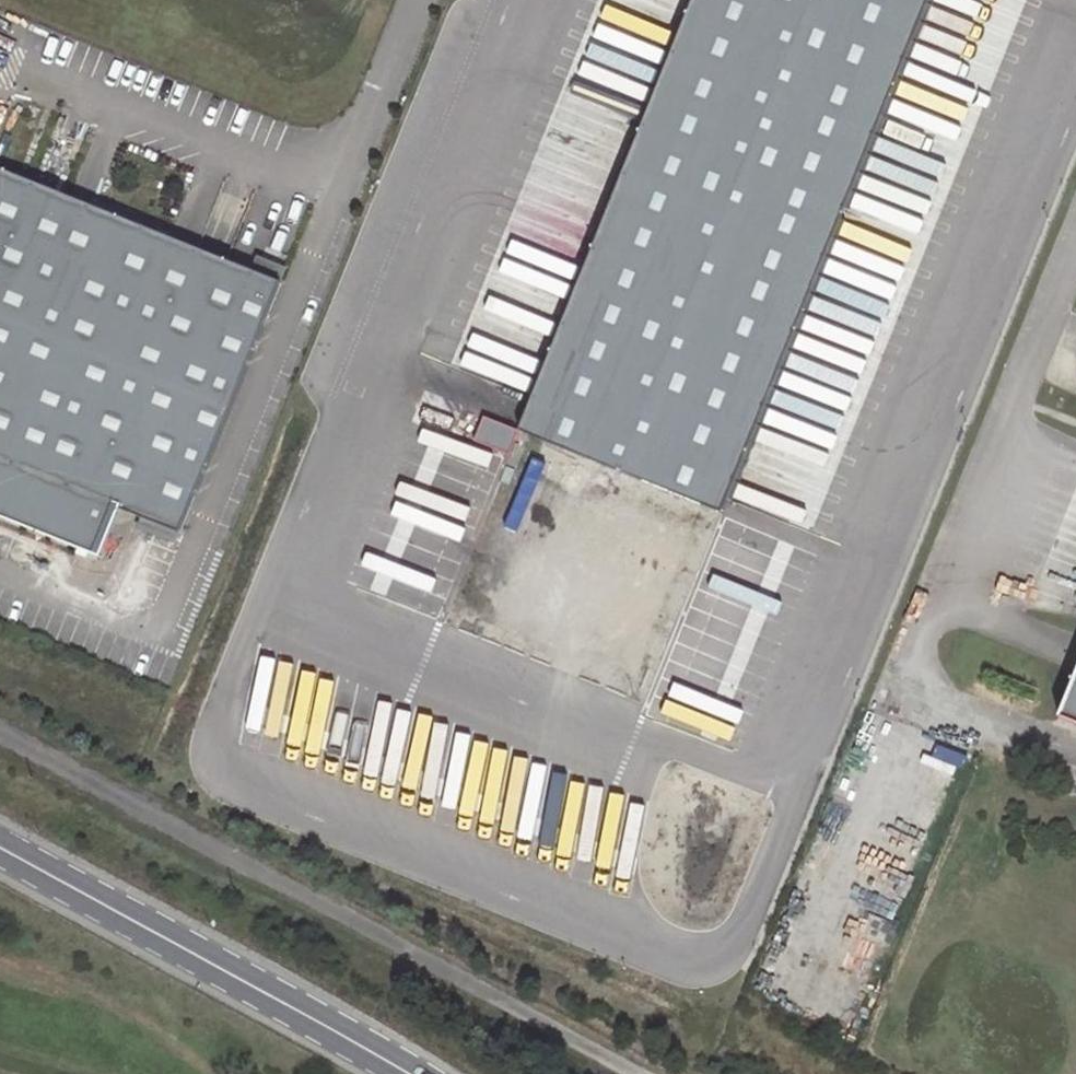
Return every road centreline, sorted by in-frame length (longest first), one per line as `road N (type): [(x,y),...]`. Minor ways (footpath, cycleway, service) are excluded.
road 1 (track): [(0,734),(633,1073)]
road 2 (primary): [(0,848),(398,1073)]

